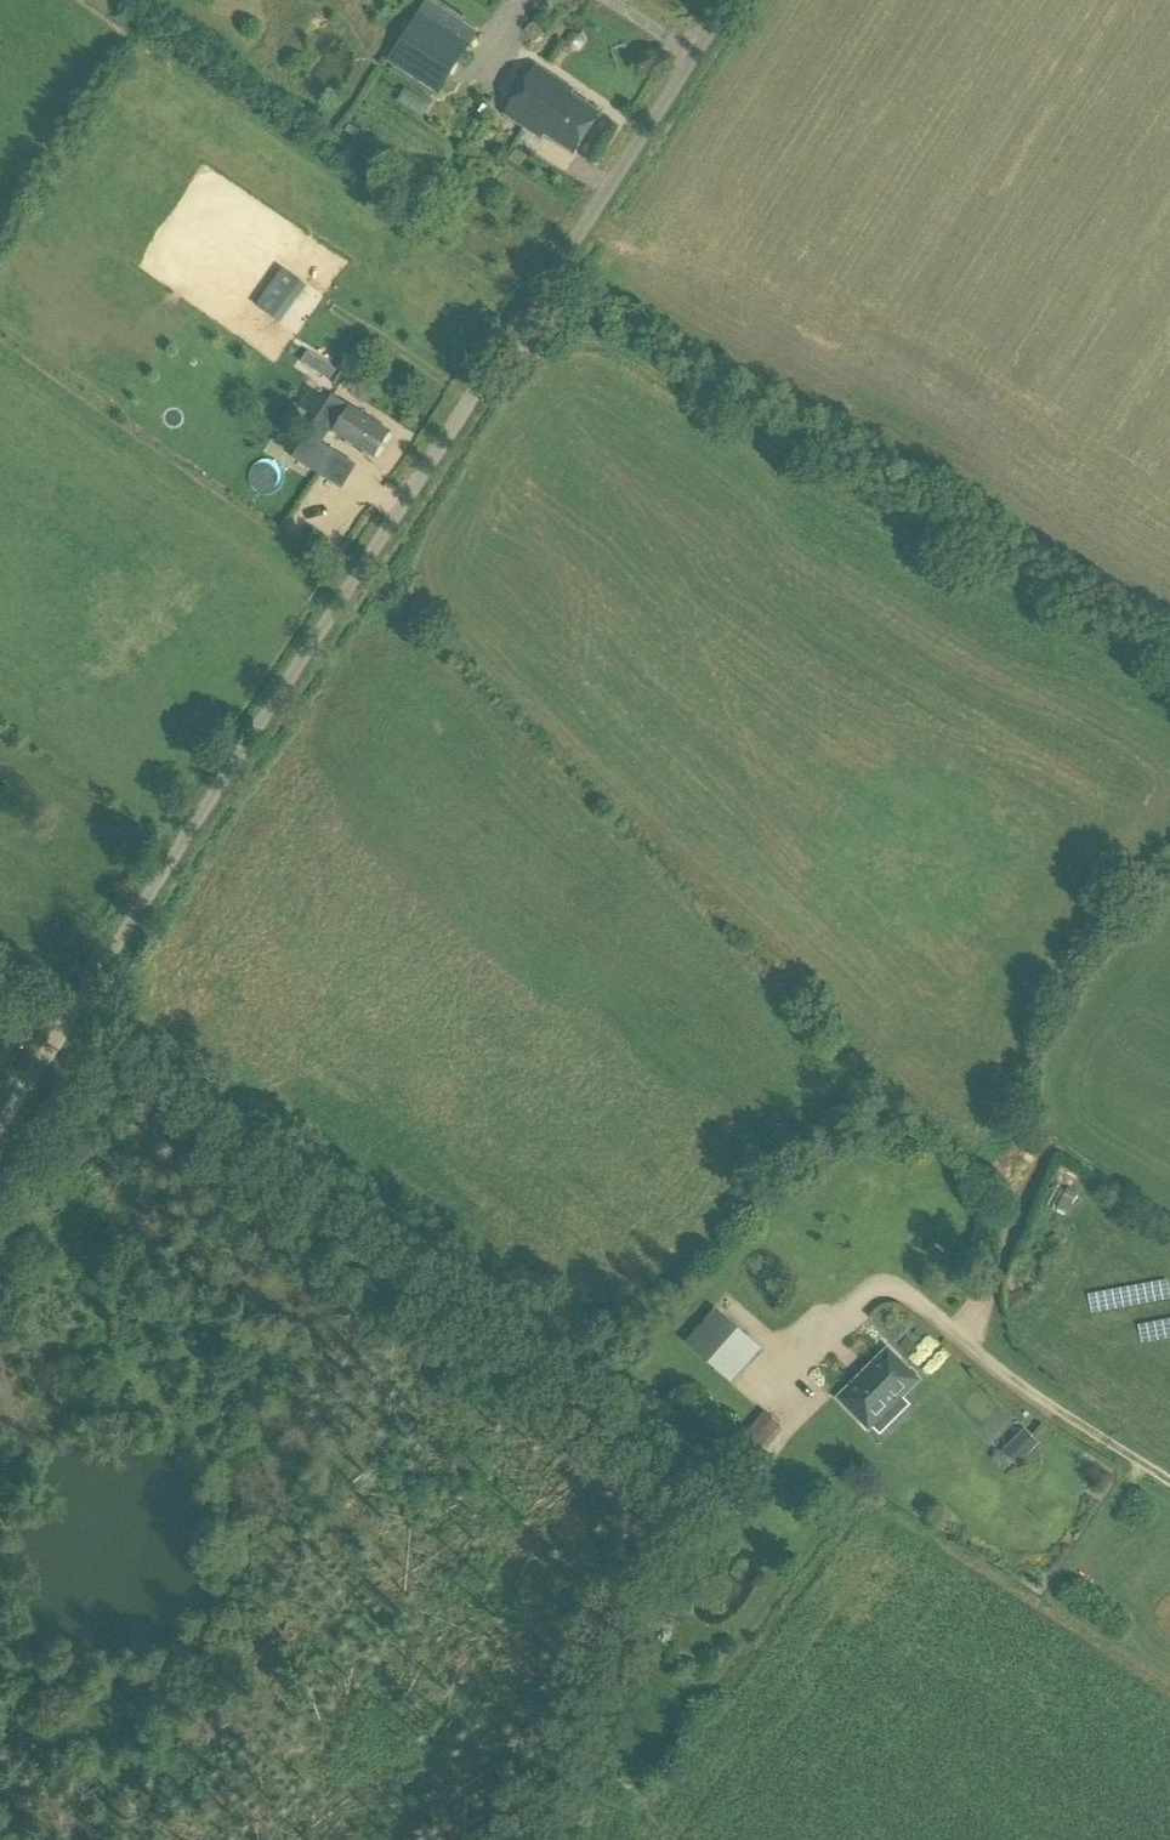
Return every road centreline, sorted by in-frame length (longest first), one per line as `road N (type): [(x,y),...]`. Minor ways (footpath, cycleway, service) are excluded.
road 1 (unclassified): [(0,1125),(727,0)]

